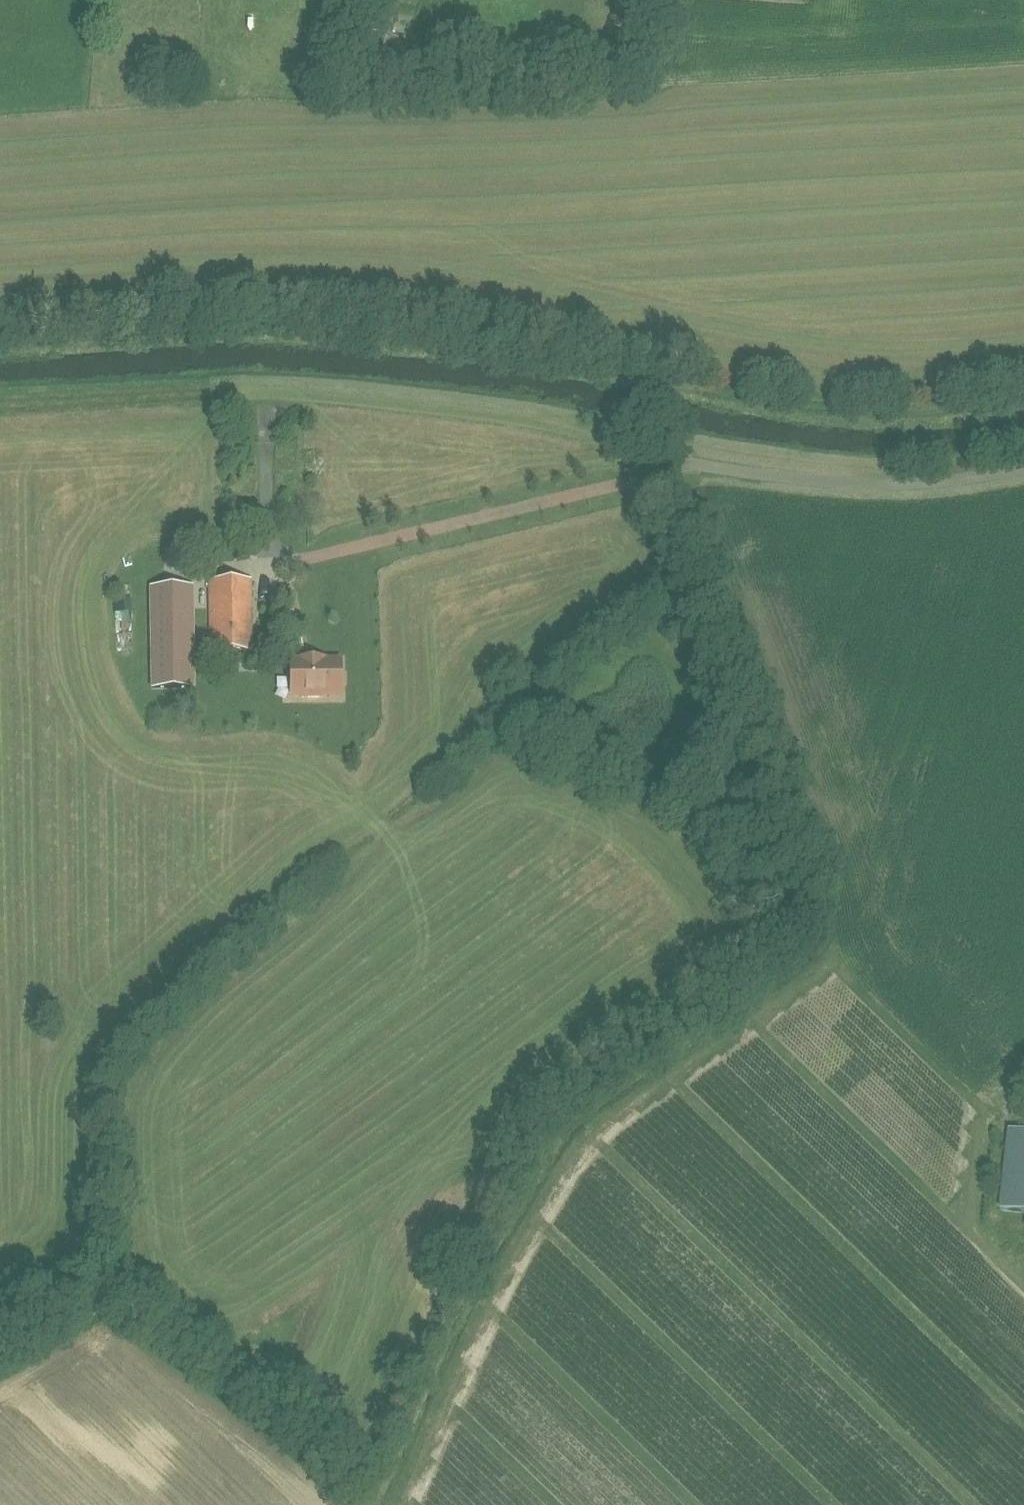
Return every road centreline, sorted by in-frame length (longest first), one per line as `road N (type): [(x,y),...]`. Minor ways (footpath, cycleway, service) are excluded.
road 1 (track): [(87,397),(267,393),(677,461)]
road 2 (unclassified): [(677,461),(859,484),(1023,469)]

